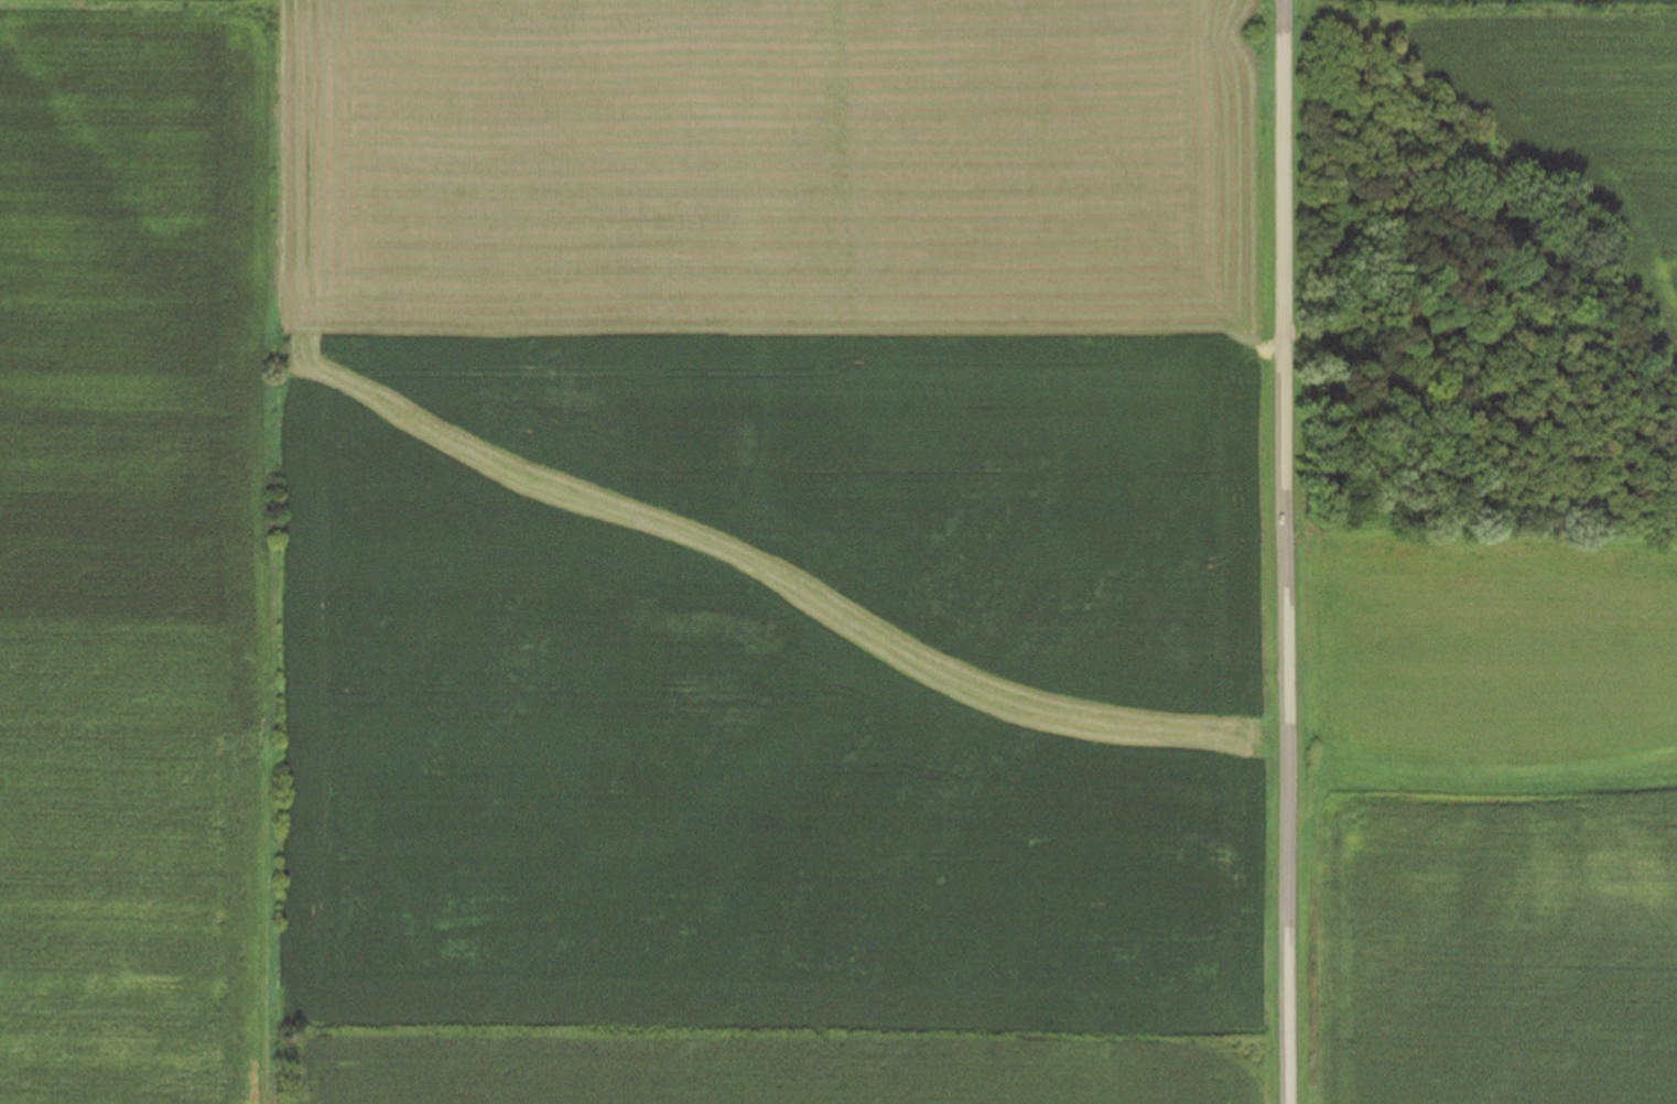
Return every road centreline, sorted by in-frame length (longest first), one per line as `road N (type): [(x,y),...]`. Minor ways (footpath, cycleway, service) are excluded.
road 1 (residential): [(1287,1103),(1281,0)]

